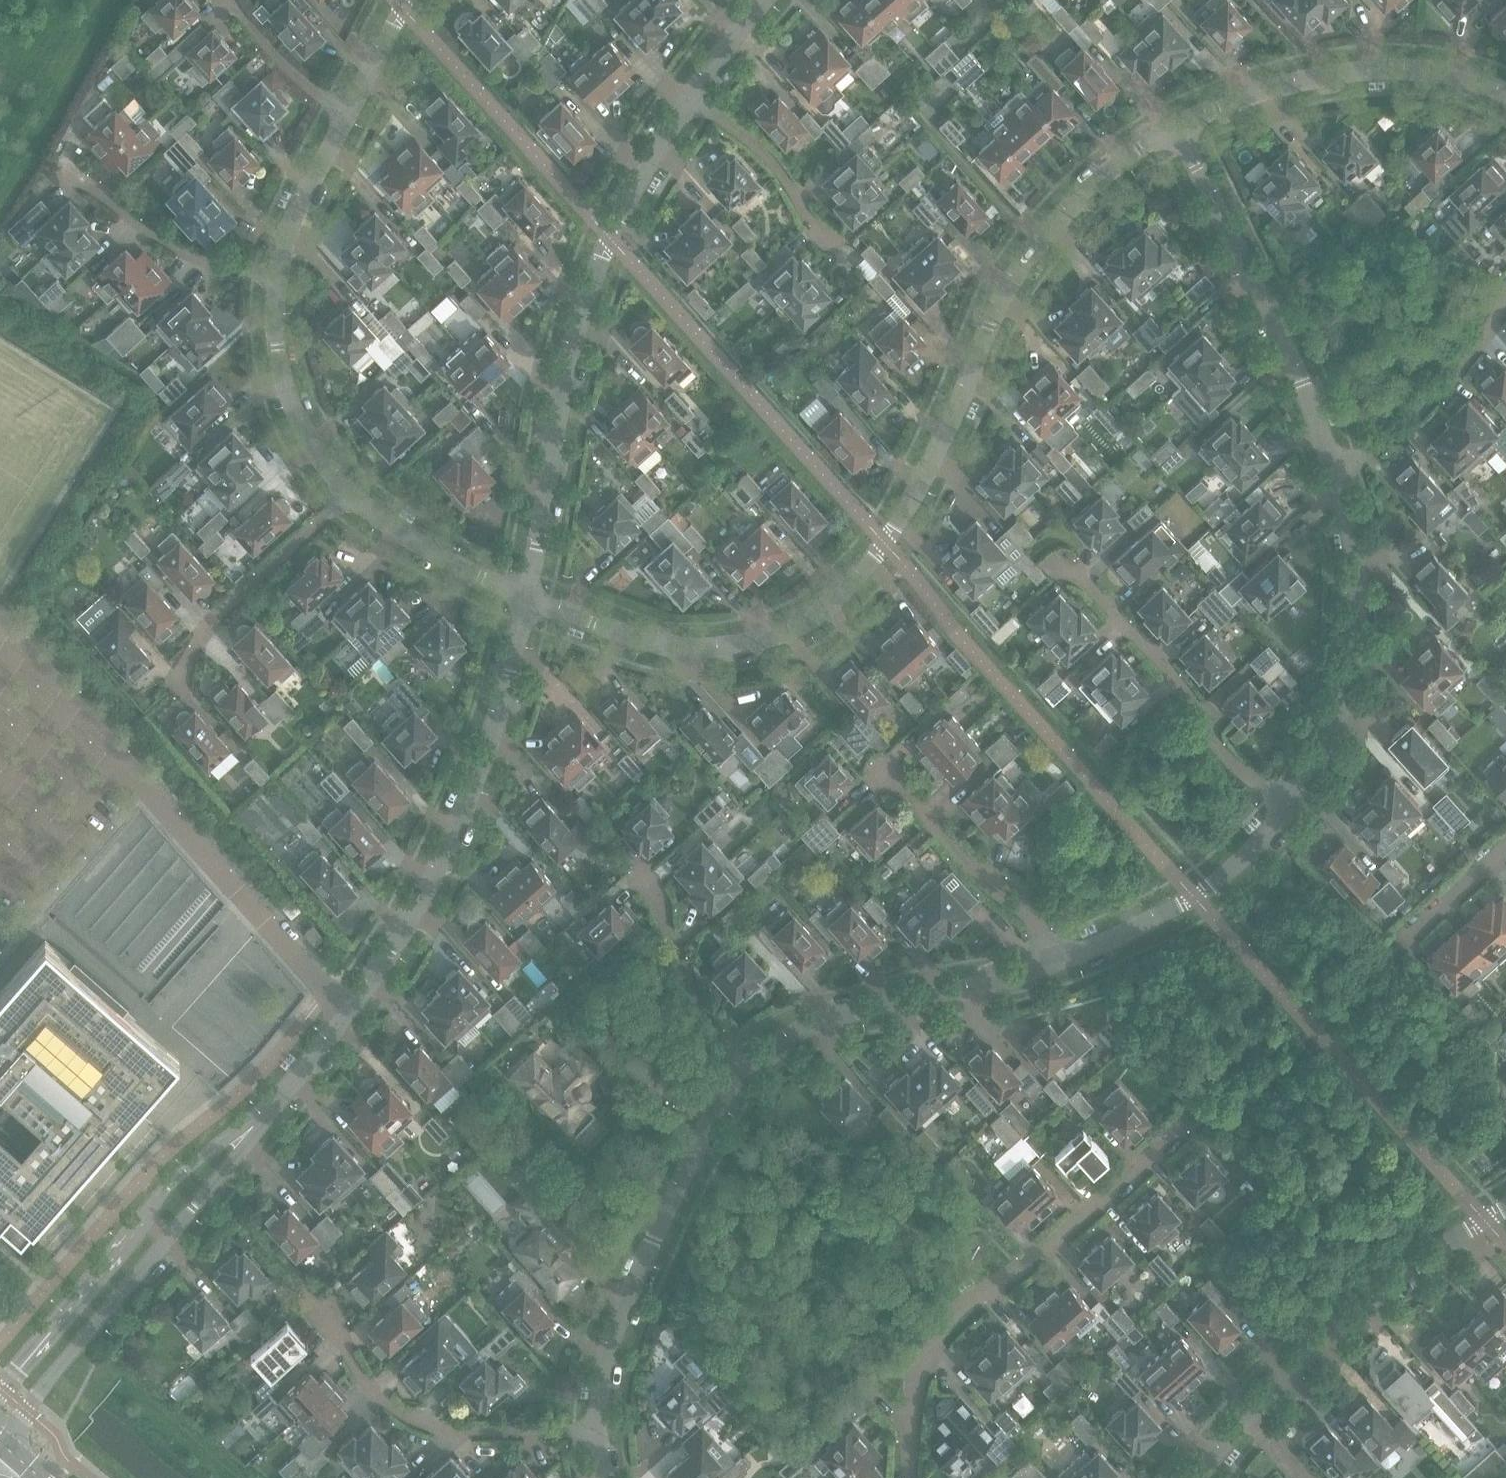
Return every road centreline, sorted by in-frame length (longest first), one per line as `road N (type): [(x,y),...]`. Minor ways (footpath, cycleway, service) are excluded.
road 1 (residential): [(1176,124),(1104,173),(1030,257),(998,300),(885,544),(806,621),(751,642),(691,647),(647,643),(528,597)]
road 2 (residential): [(266,1113),(374,977),(435,872),(478,774),(528,597)]
road 3 (residential): [(528,597),(561,395),(609,238),(690,101)]
road 4 (residential): [(906,1477),(917,1370),(1164,1155)]
road 5 (residential): [(0,1434),(266,1113)]
road 6 (residential): [(597,1432),(612,1342),(671,1196),(748,1062)]
road 7 (residential): [(1484,1220),(1375,1295),(1283,1380),(1197,1477)]
road 8 (residential): [(266,1113),(168,1185),(0,1389)]
road 9 (residential): [(1338,470),(1176,124)]
road 10 (residential): [(1286,813),(1339,718),(1356,646),(1359,571),(1338,470)]
road 11 (residential): [(1505,98),(1415,71),(1352,72),(1266,90),(1176,124)]
road 12 (residential): [(1286,813),(1217,750),(1191,700),(1069,568)]
road 13 (residential): [(748,1062),(818,1022),(1058,964)]
road 14 (residential): [(597,1432),(423,1422),(367,1388),(335,1332)]
road 15 (residential): [(1058,964),(1194,898),(1286,813)]
road 16 (residential): [(1058,964),(1017,900),(967,861),(882,764)]
road 17 (residential): [(344,494),(208,613),(174,678)]
road 18 (residential): [(277,277),(188,253),(71,166)]
road 19 (residential): [(344,494),(282,385),(277,277)]
road 20 (residential): [(1338,470),(1505,314)]
road 21 (residential): [(637,876),(666,906),(705,1017),(748,1062)]
road 22 (residential): [(690,101),(758,148),(812,230),(839,249)]
road 23 (residential): [(528,597),(425,549),(344,494)]
road 24 (residential): [(277,277),(346,113)]
road 25 (residential): [(346,113),(271,54),(229,0)]
road 26 (residential): [(1402,940),(1505,846)]
road 27 (residential): [(346,113),(406,0)]
road 28 (residential): [(690,101),(763,0)]

